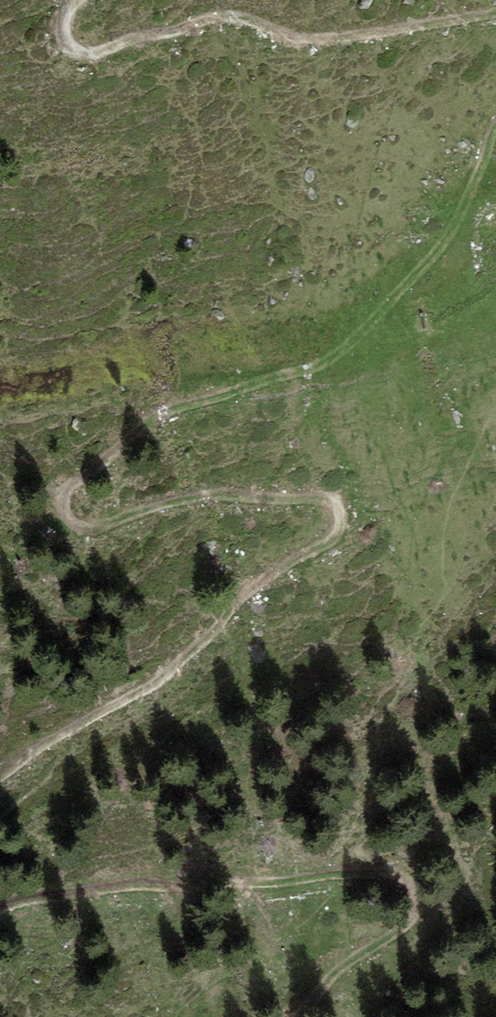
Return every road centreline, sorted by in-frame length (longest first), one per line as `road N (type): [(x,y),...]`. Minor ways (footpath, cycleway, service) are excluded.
road 1 (track): [(495,123),(442,260),(378,330),(299,376),(160,413),(65,488),(68,511),(95,527),(194,495),(331,497),(345,519),(312,554),(232,606),(137,695),(0,769)]
road 2 (track): [(0,907),(127,883),(400,872),(417,913),(354,955),(293,1016)]
road 3 (track): [(81,0),(58,17),(70,46),(98,54),(219,21),(320,49),(495,14)]

